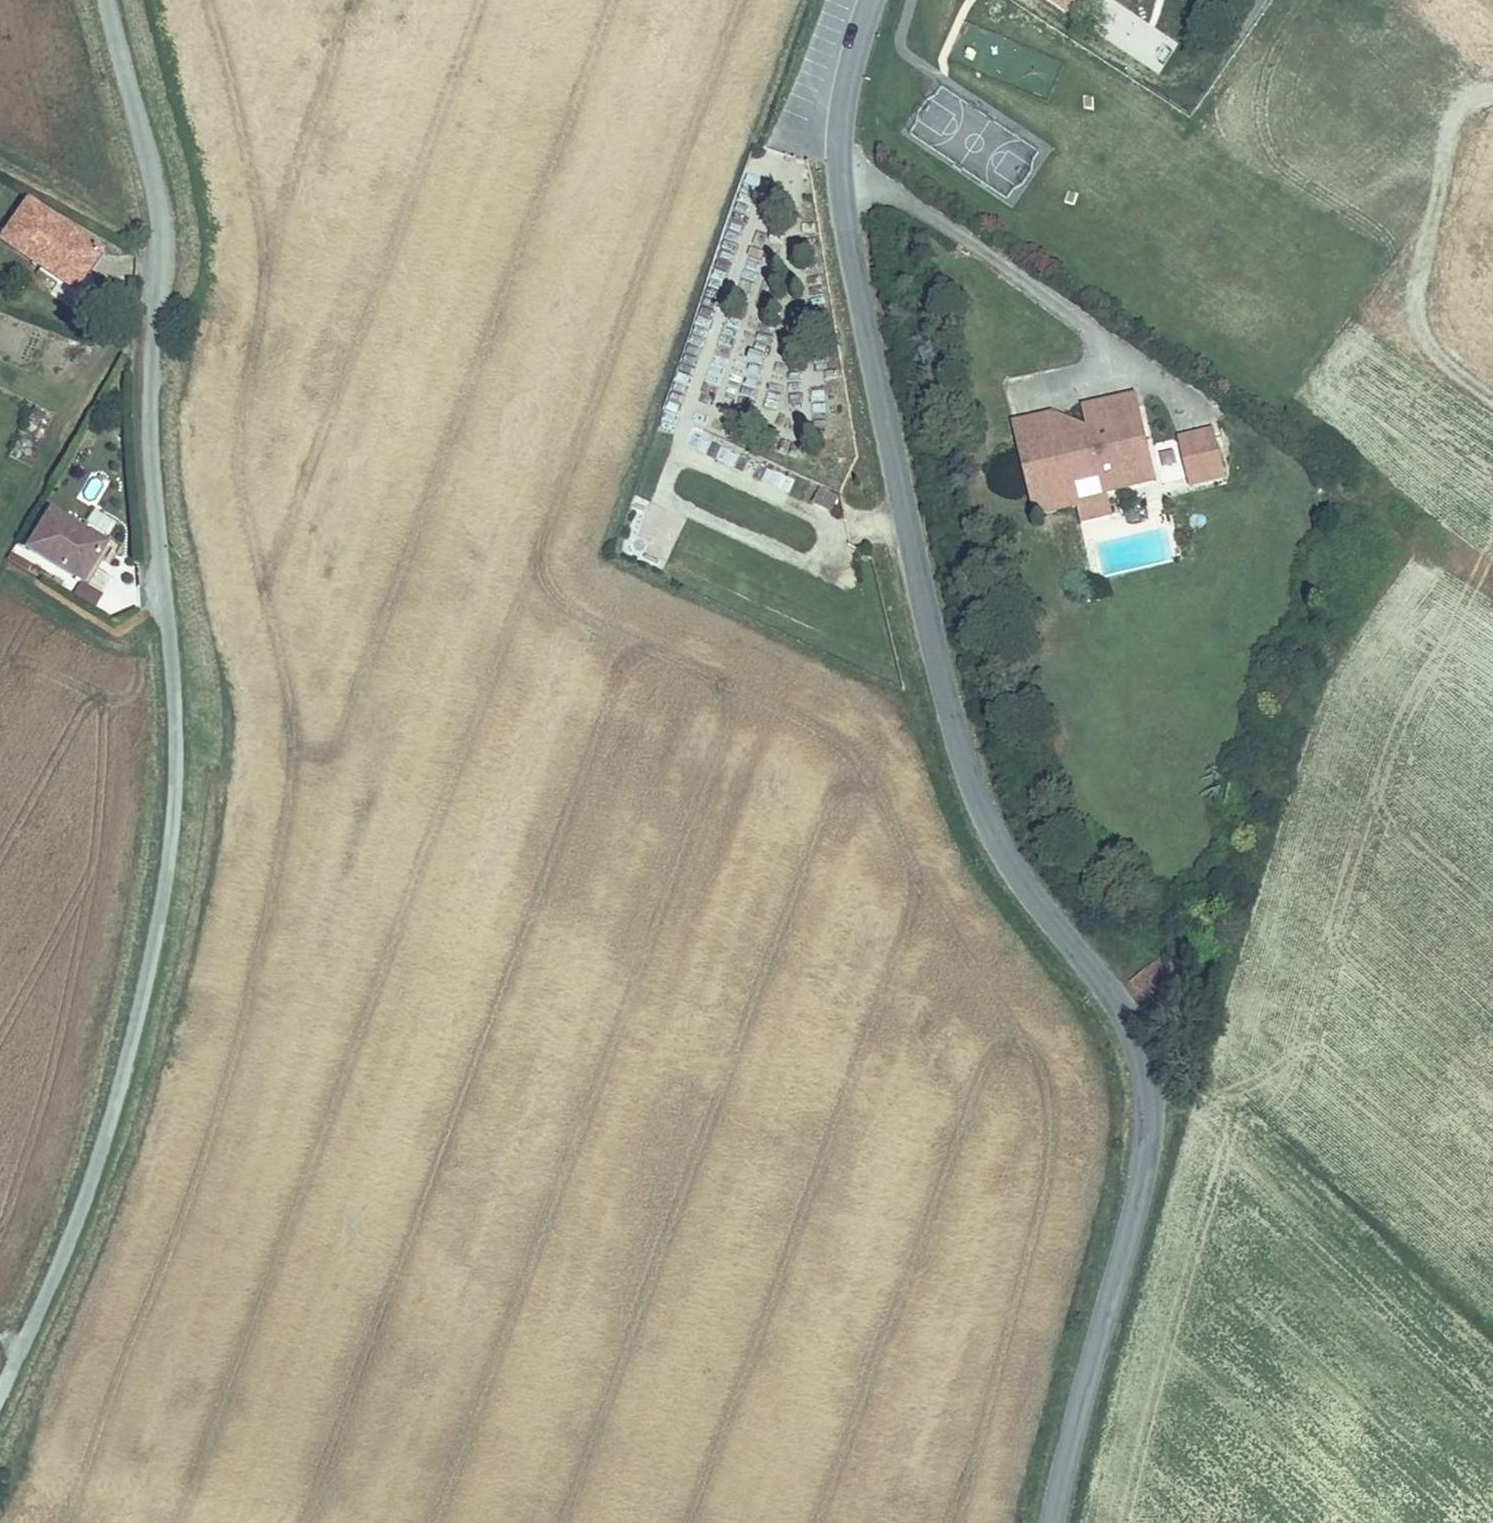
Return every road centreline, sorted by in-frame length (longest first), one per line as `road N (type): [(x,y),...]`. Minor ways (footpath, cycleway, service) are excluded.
road 1 (tertiary): [(870,0),(849,67),(839,179),(939,669),(980,807),(1004,856),(1102,985),(1137,1045),(1146,1084),(1142,1161),(1122,1251),(1050,1522)]
road 2 (unclassified): [(103,0),(149,158),(155,222),(138,362),(150,523),(182,719),(183,810),(122,1087),(63,1258),(0,1390)]

